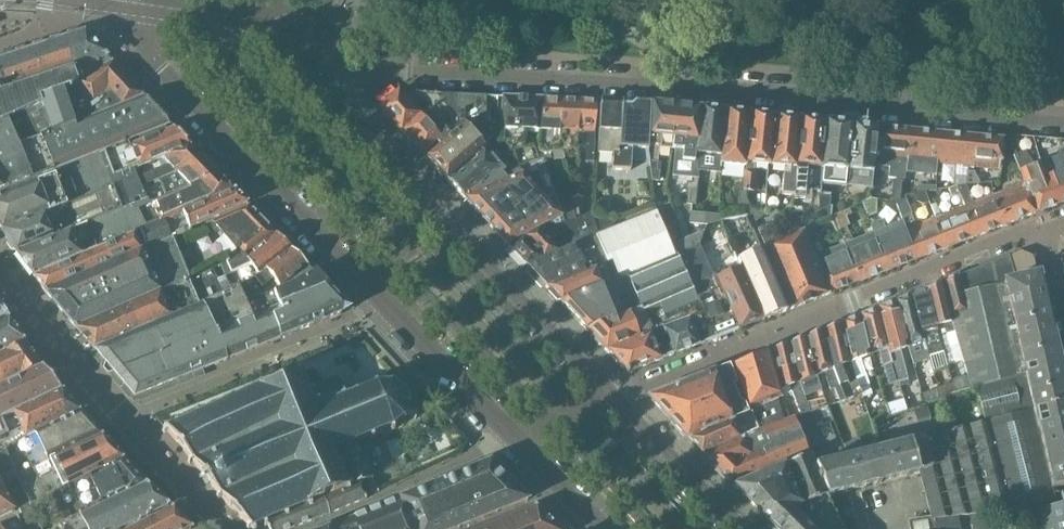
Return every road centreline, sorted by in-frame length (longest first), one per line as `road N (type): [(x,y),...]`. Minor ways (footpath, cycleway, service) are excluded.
road 1 (residential): [(1063,124),(667,85),(413,71),(318,79)]
road 2 (residential): [(1040,226),(613,397)]
road 3 (residential): [(125,0),(148,55),(366,284)]
road 4 (residential): [(613,397),(436,211)]
road 5 (residential): [(366,284),(512,436)]
road 6 (residential): [(741,528),(613,397)]
road 7 (residential): [(436,211),(318,79)]
road 8 (tertiary): [(128,0),(269,19),(297,6)]
road 9 (residential): [(512,436),(602,528)]

